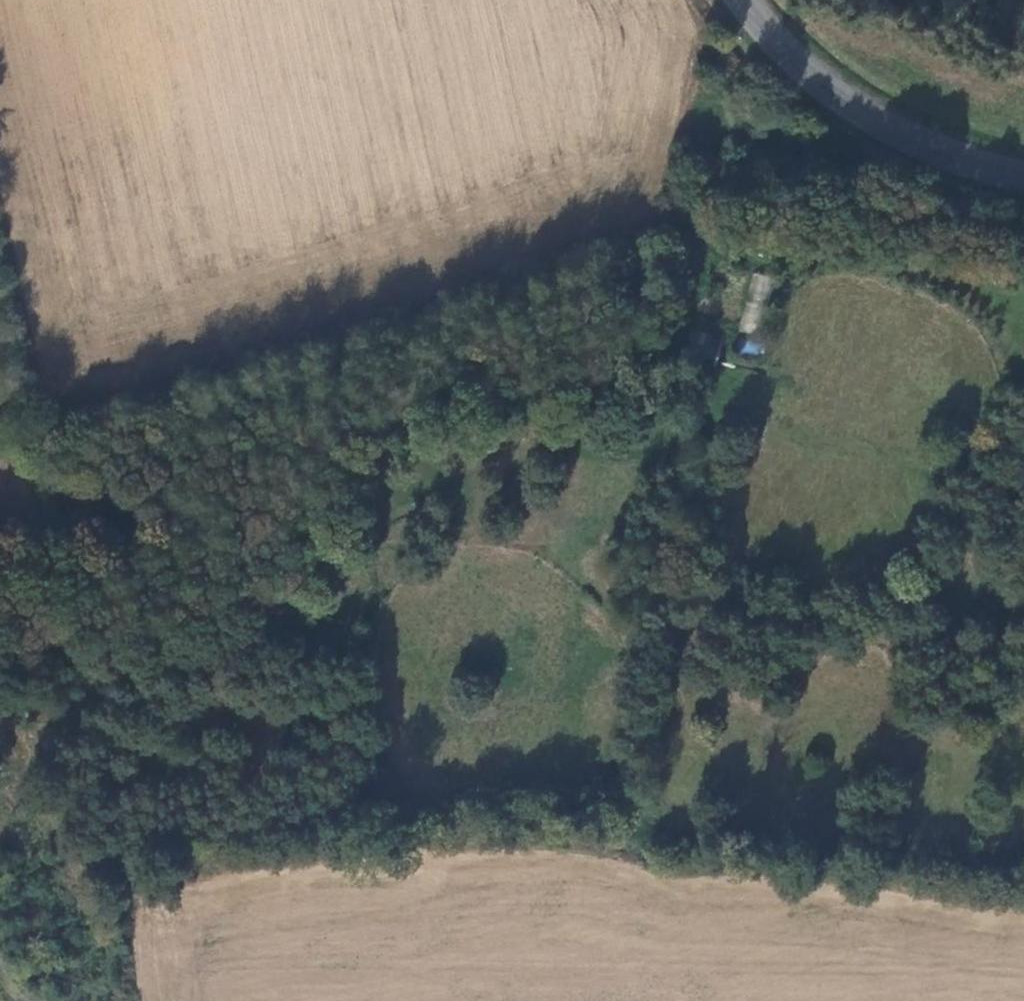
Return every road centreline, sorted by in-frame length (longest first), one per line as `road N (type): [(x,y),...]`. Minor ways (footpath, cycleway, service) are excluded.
road 1 (track): [(1023,489),(713,419),(670,458),(611,480),(599,501),(591,574),(603,594),(624,601),(718,599),(1023,678)]
road 2 (tertiary): [(746,0),(795,59),(873,118),(1023,179)]

